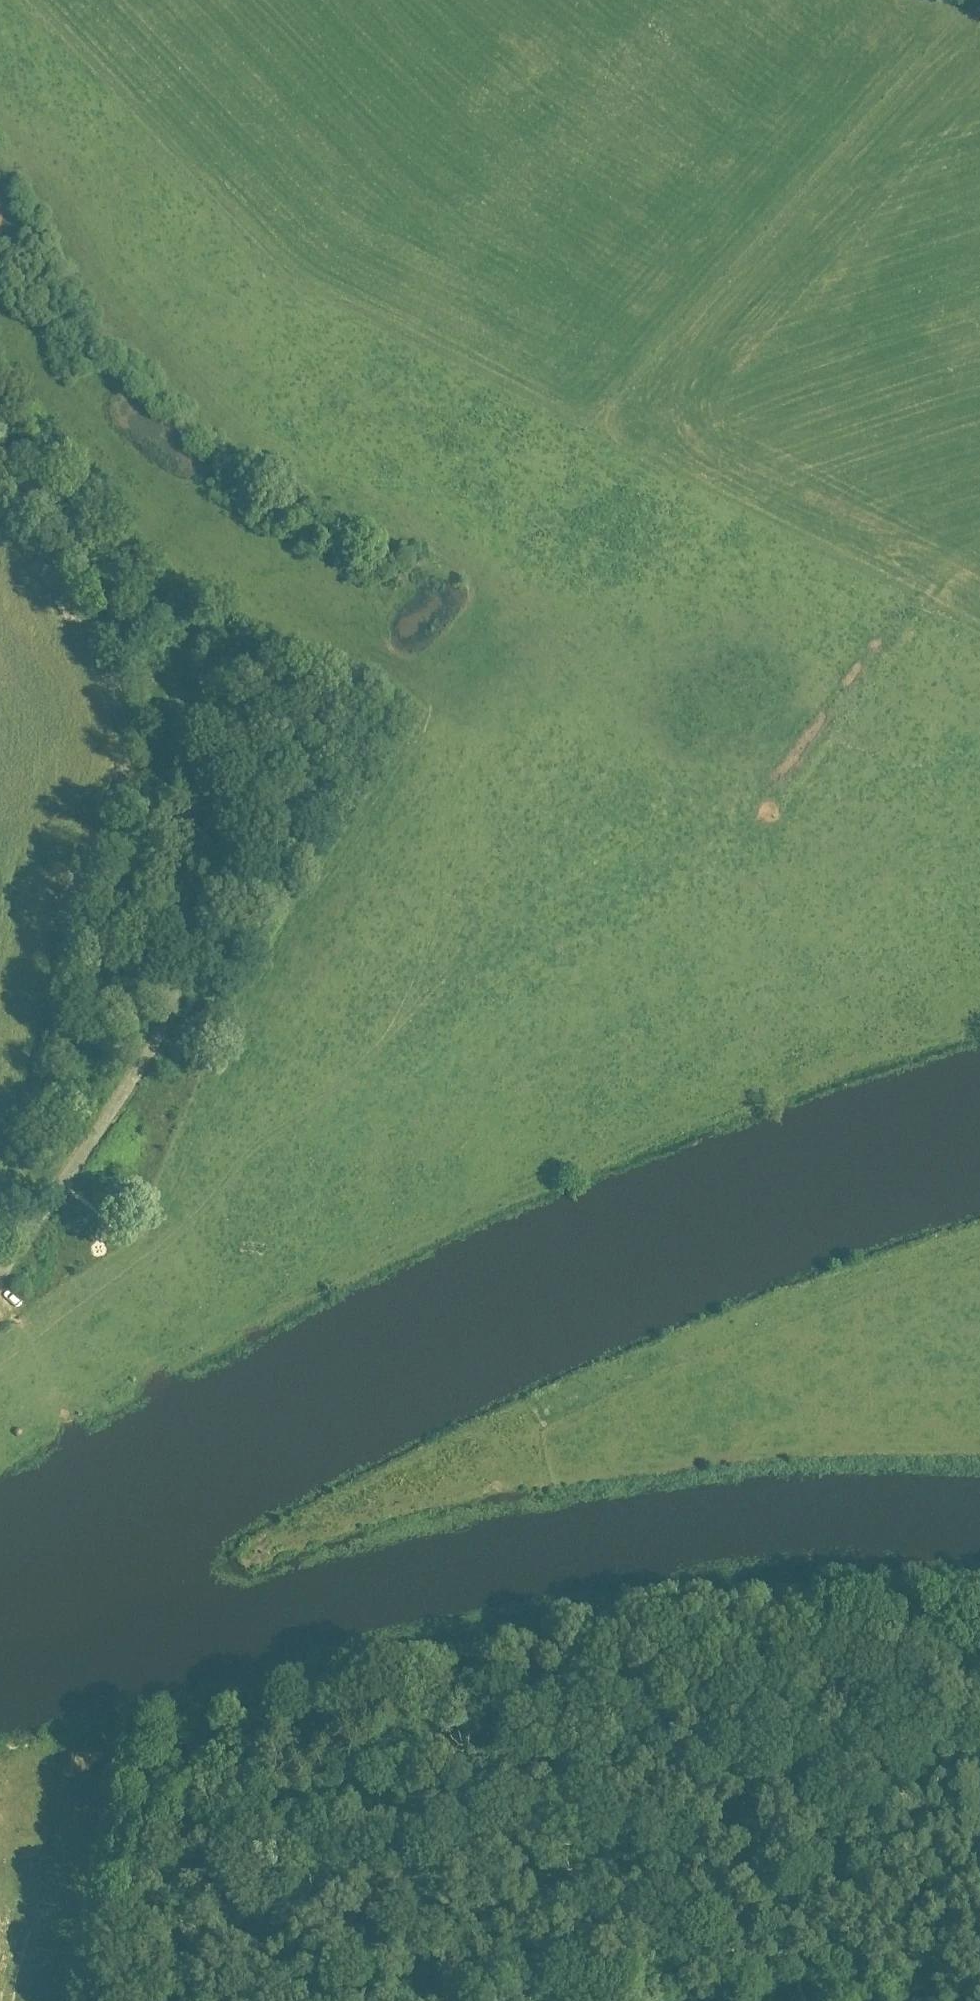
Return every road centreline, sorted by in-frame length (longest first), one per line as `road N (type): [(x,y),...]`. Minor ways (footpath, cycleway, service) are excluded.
road 1 (unclassified): [(0,514),(71,613),(121,717),(124,764),(71,874),(69,915),(169,984),(172,1005),(124,1094),(0,1277)]

